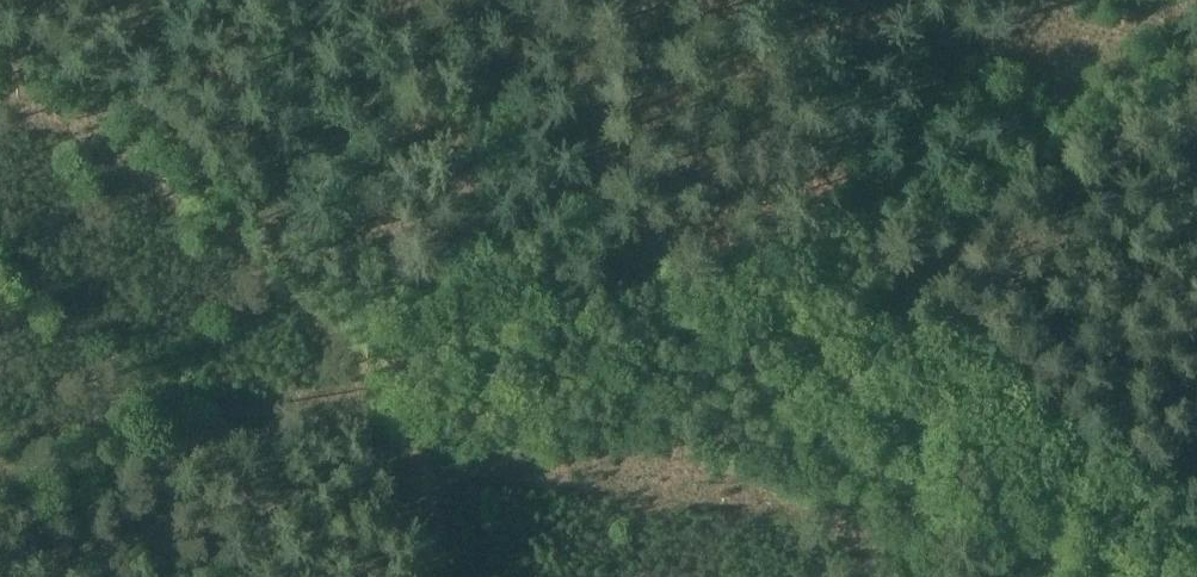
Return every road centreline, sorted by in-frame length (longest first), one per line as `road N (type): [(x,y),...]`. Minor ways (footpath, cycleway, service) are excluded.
road 1 (track): [(863,237),(760,272),(648,291),(515,290),(426,279),(388,267),(0,44)]
road 2 (track): [(863,237),(902,296),(1196,473)]
road 3 (track): [(863,237),(1196,86)]
road 4 (track): [(433,576),(388,267)]
road 5 (track): [(740,0),(863,237)]

